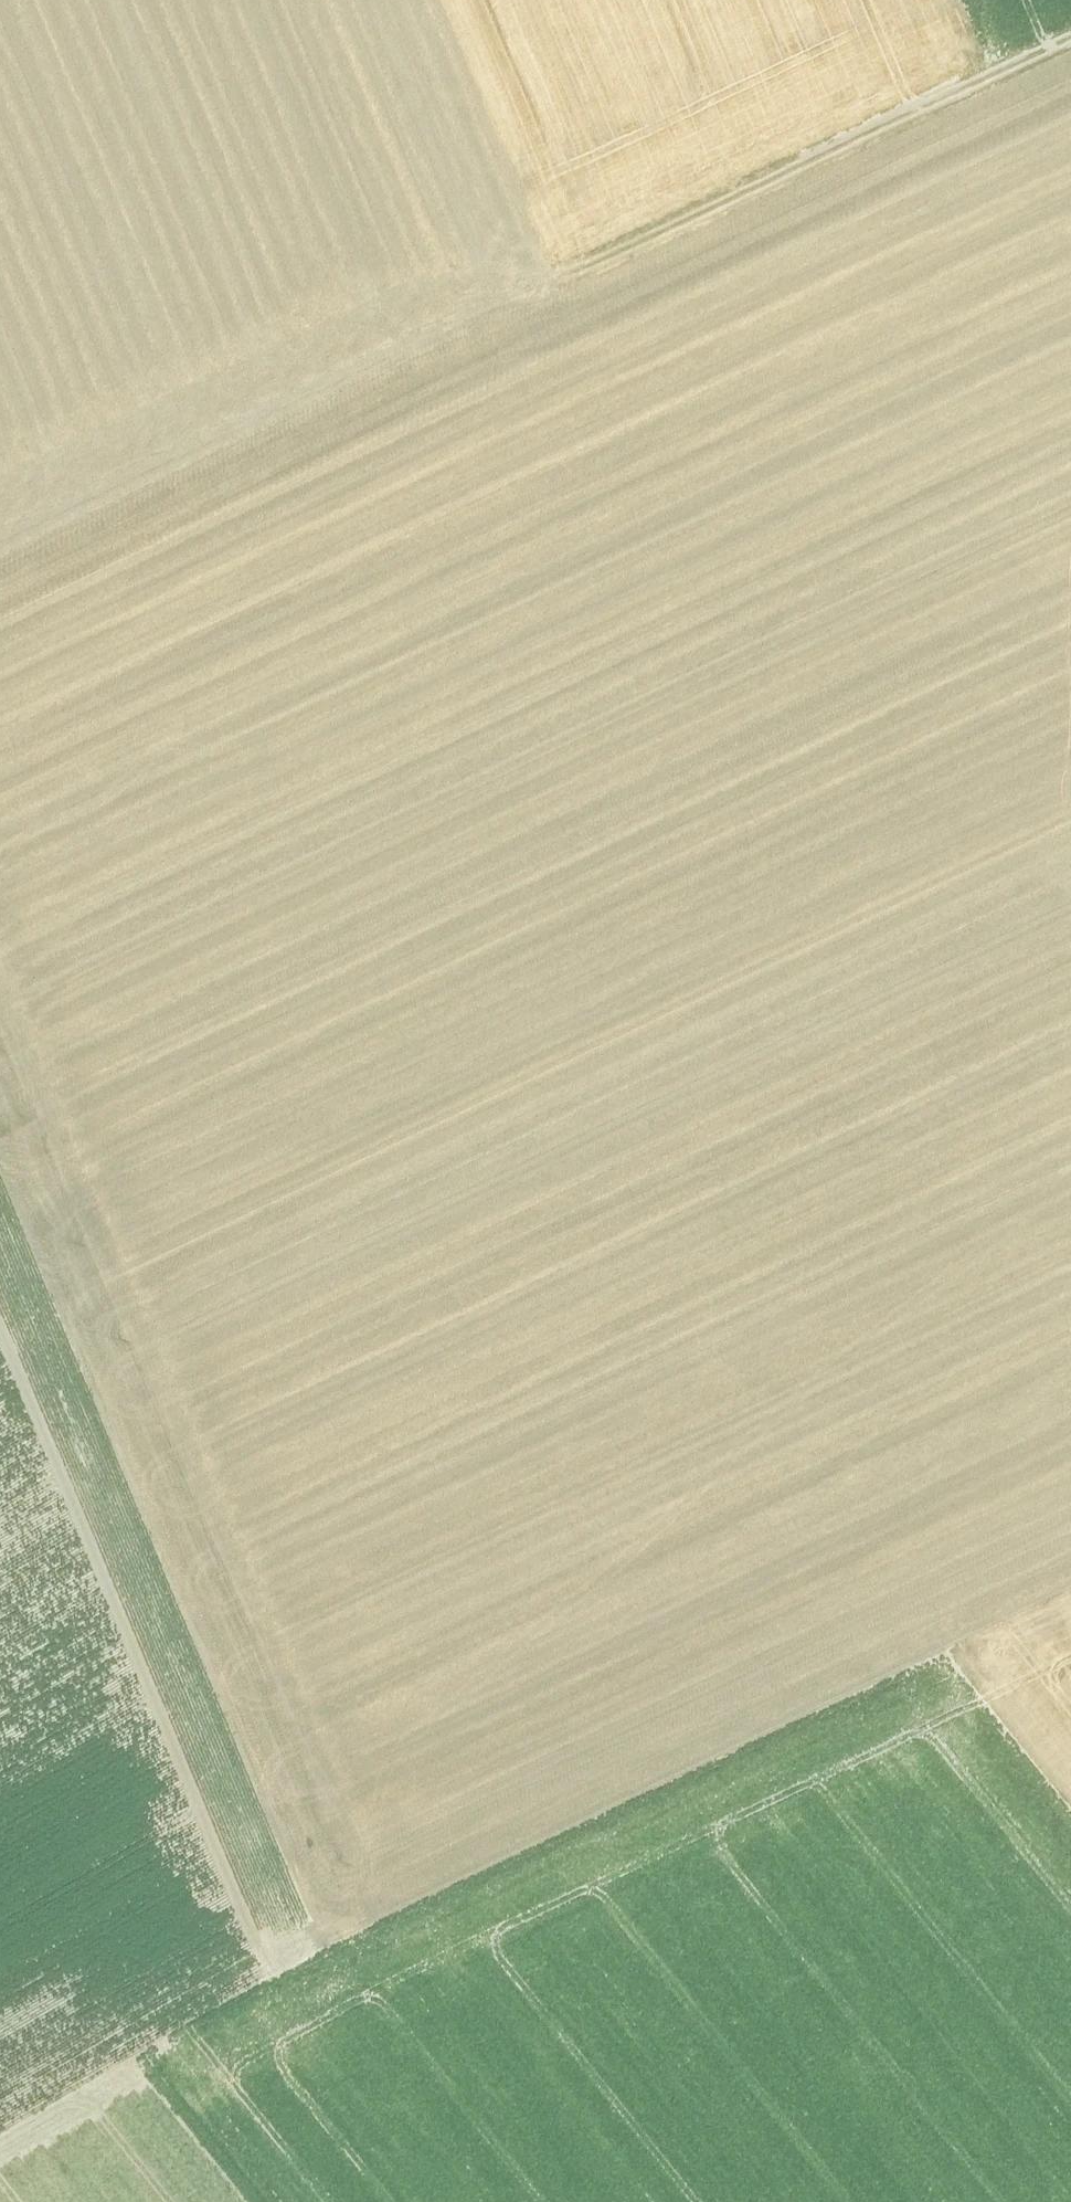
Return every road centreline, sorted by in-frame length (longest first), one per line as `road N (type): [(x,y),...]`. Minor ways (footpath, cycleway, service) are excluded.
road 1 (track): [(572,273),(1070,36)]

